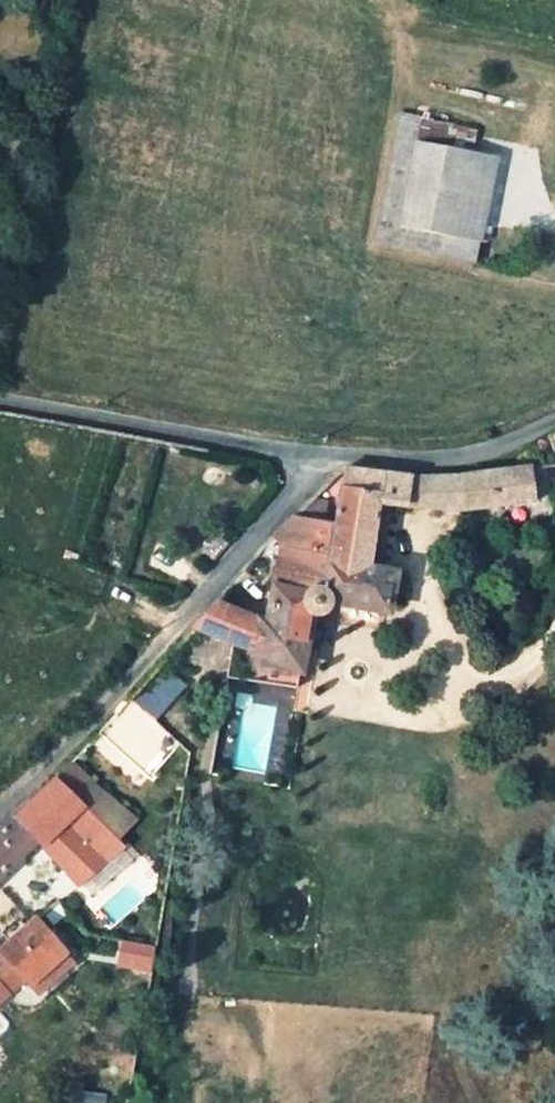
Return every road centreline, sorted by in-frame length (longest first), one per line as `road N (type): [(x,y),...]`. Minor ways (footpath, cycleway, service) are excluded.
road 1 (unclassified): [(554,421),(478,455),(402,460),(0,401)]

